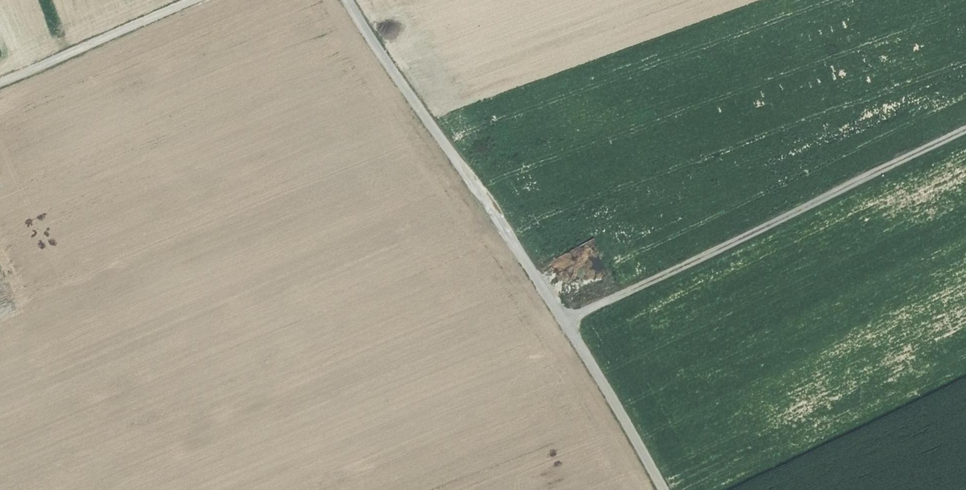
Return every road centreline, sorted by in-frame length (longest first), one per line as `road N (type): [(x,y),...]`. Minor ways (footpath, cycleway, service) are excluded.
road 1 (unclassified): [(349,0),(565,321),(664,489)]
road 2 (track): [(565,321),(965,128)]
road 3 (track): [(0,77),(186,0)]

